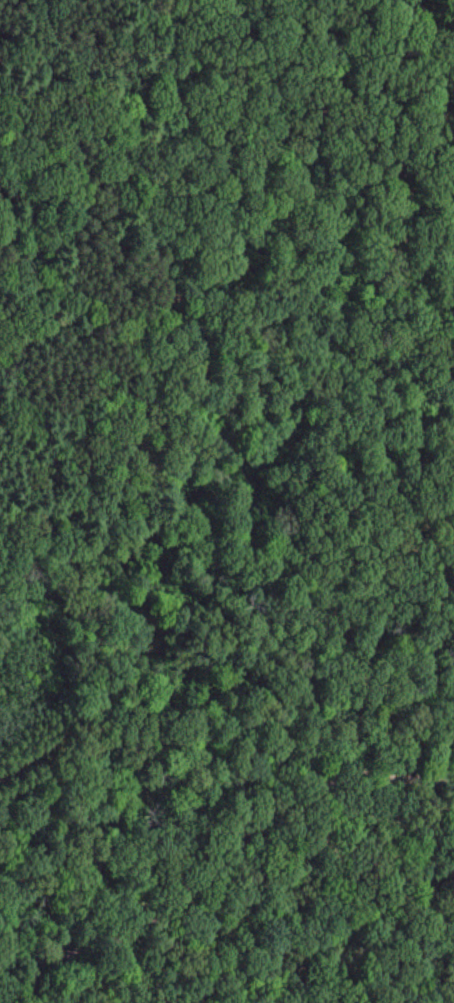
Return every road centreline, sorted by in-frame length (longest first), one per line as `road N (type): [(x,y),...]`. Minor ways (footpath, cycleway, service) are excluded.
road 1 (track): [(453,779),(390,769),(295,786),(208,861),(98,935),(0,949)]

